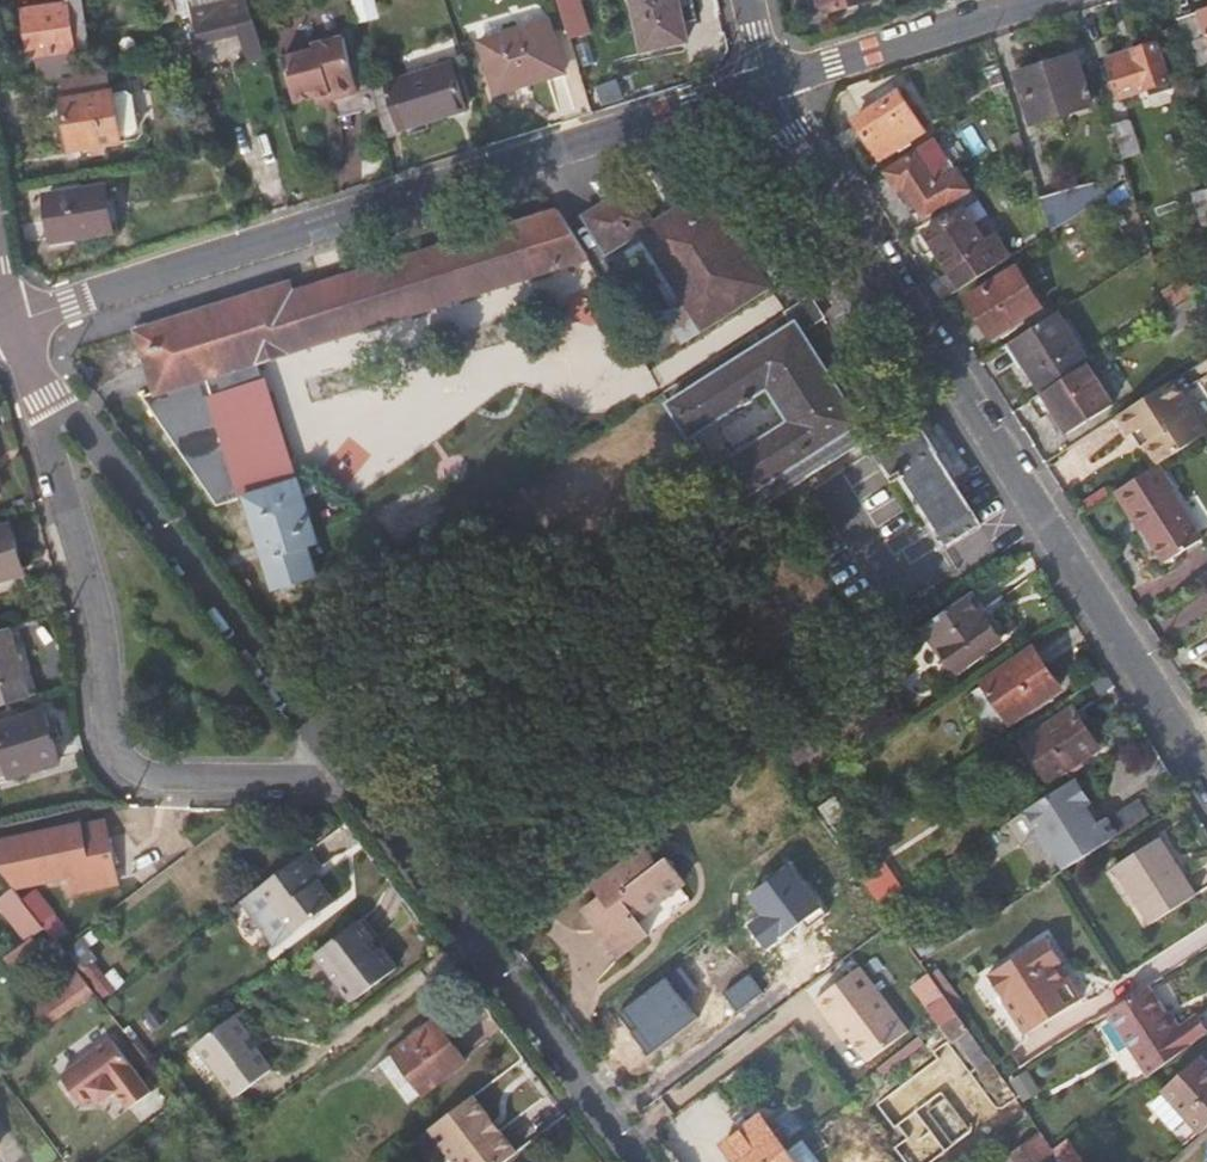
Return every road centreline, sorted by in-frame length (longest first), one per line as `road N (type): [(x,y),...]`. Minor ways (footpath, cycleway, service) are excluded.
road 1 (residential): [(1206,768),(768,82)]
road 2 (residential): [(12,319),(768,82)]
road 3 (residential): [(47,391),(56,482),(97,606),(116,751),(141,775),(161,780),(351,777)]
road 4 (residential): [(351,777),(91,434),(47,391)]
road 5 (residential): [(351,777),(642,1161)]
road 6 (residential): [(768,82),(1028,0)]

